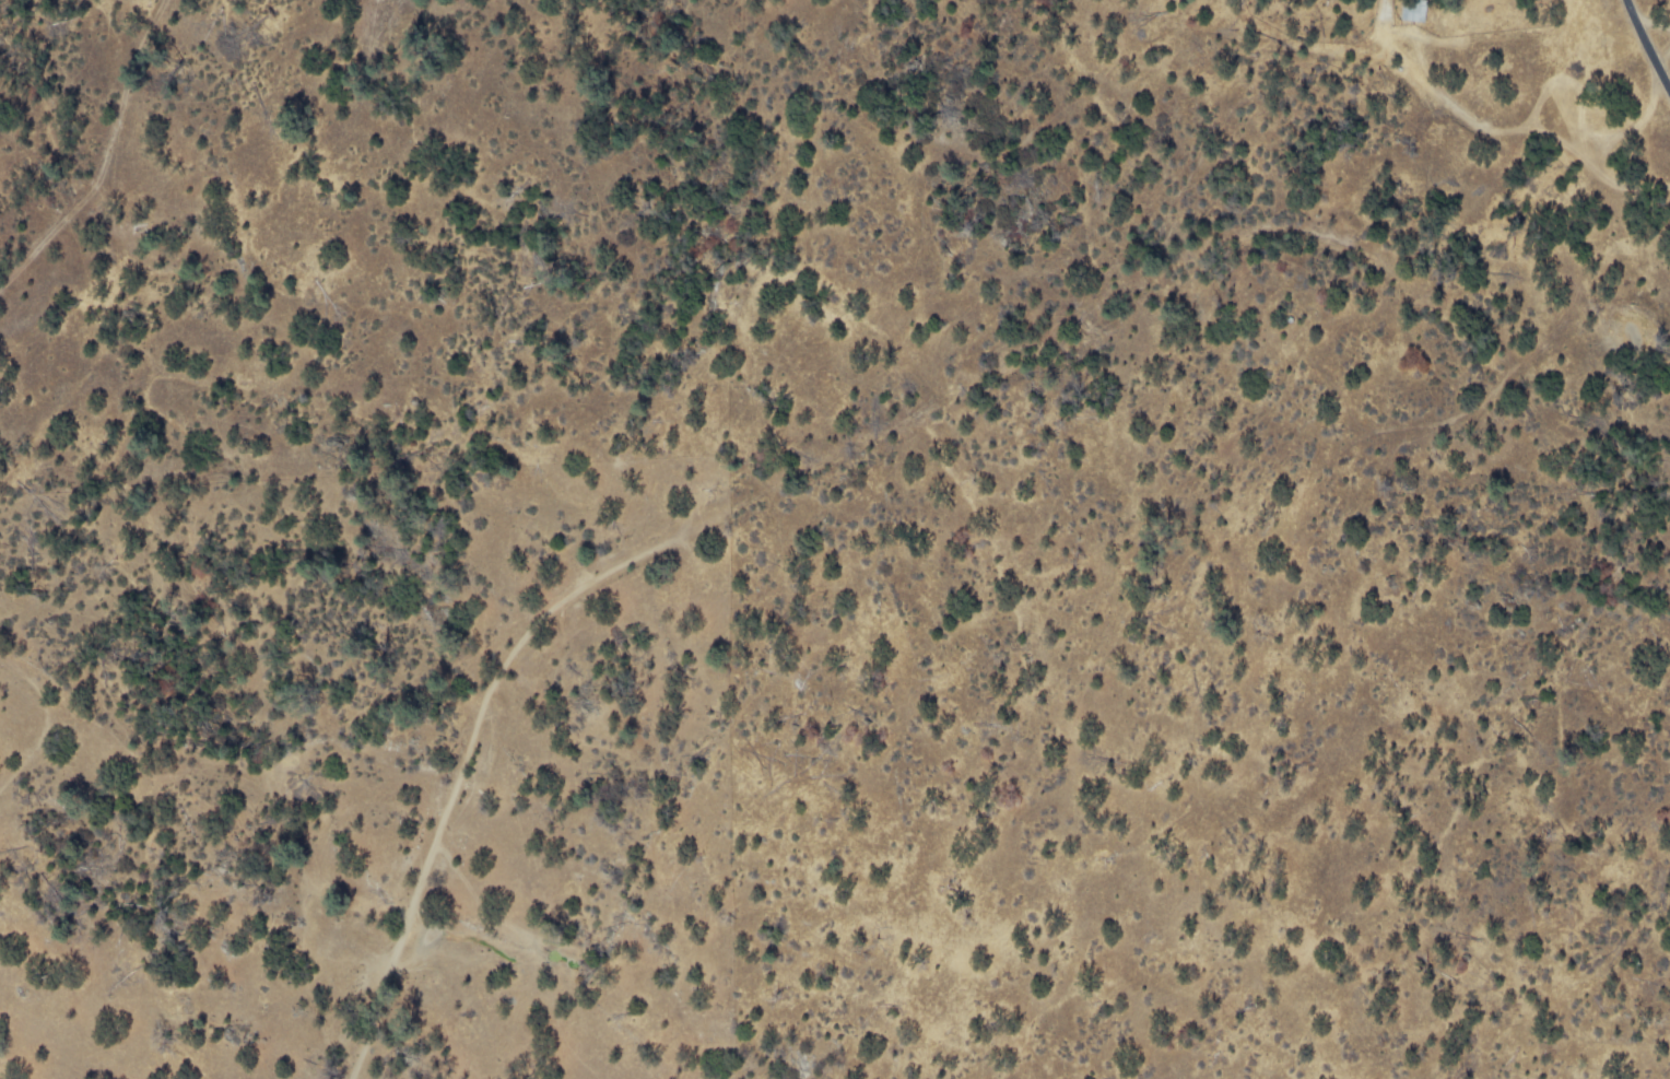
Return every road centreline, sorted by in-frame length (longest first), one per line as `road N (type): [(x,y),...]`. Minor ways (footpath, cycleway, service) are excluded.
road 1 (residential): [(169,0),(128,104),(0,262)]

